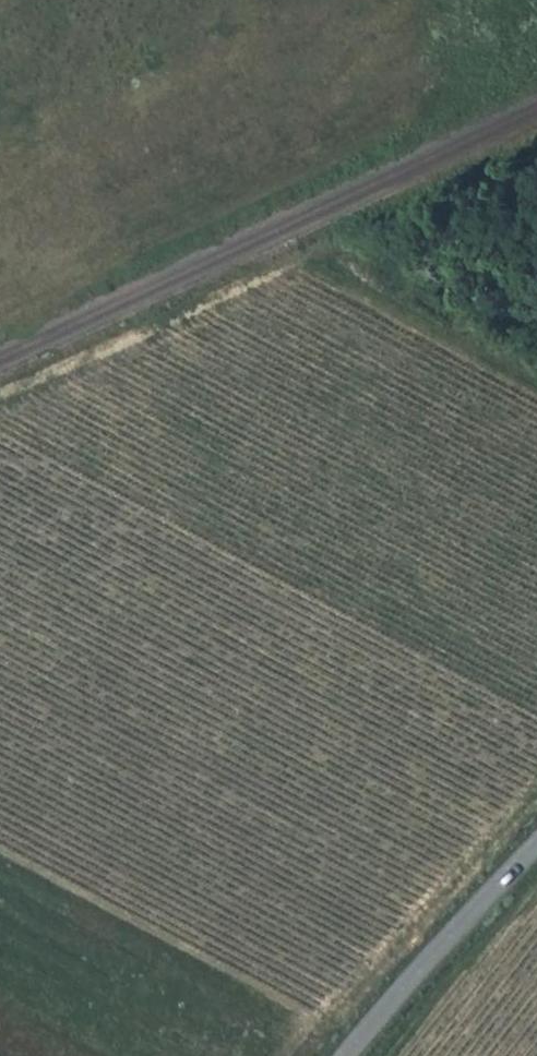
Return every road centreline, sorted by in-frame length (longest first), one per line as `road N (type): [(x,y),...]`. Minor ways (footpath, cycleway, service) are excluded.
road 1 (unclassified): [(343,1055),(536,842)]

